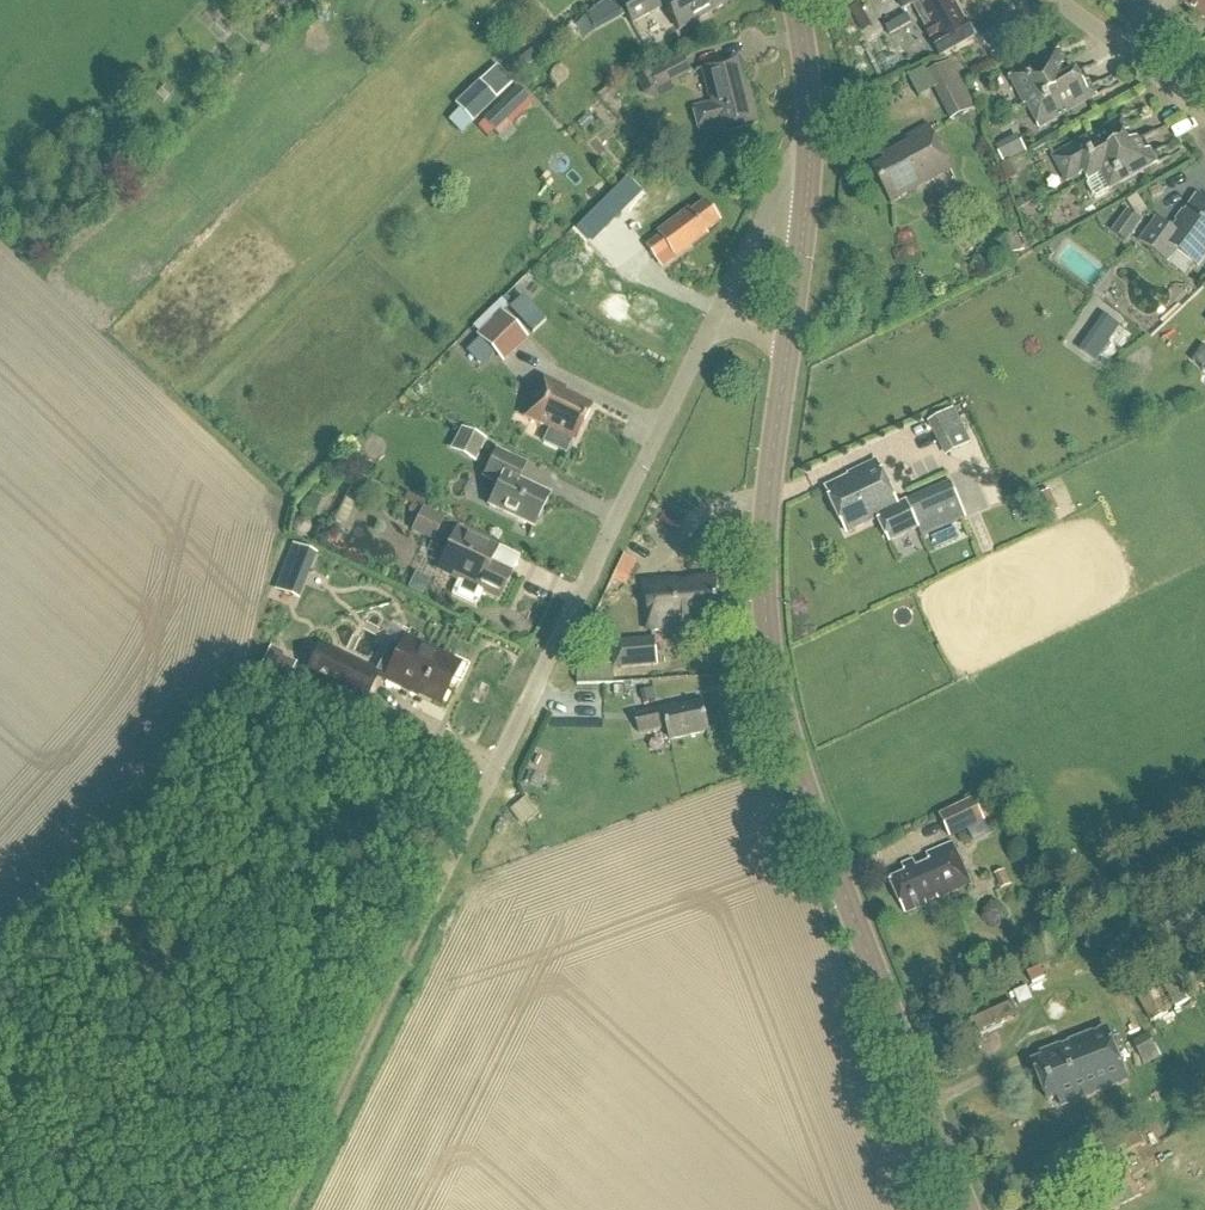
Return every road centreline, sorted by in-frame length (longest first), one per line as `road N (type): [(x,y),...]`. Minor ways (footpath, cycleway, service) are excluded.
road 1 (residential): [(281,1209),(715,319)]
road 2 (tertiary): [(969,1209),(836,870),(774,674),(766,535),(786,344)]
road 3 (tertiary): [(786,344),(808,148)]
road 4 (residential): [(715,319),(786,168),(808,148)]
road 5 (residential): [(1204,113),(1052,0)]
road 6 (tertiary): [(808,148),(795,0)]

